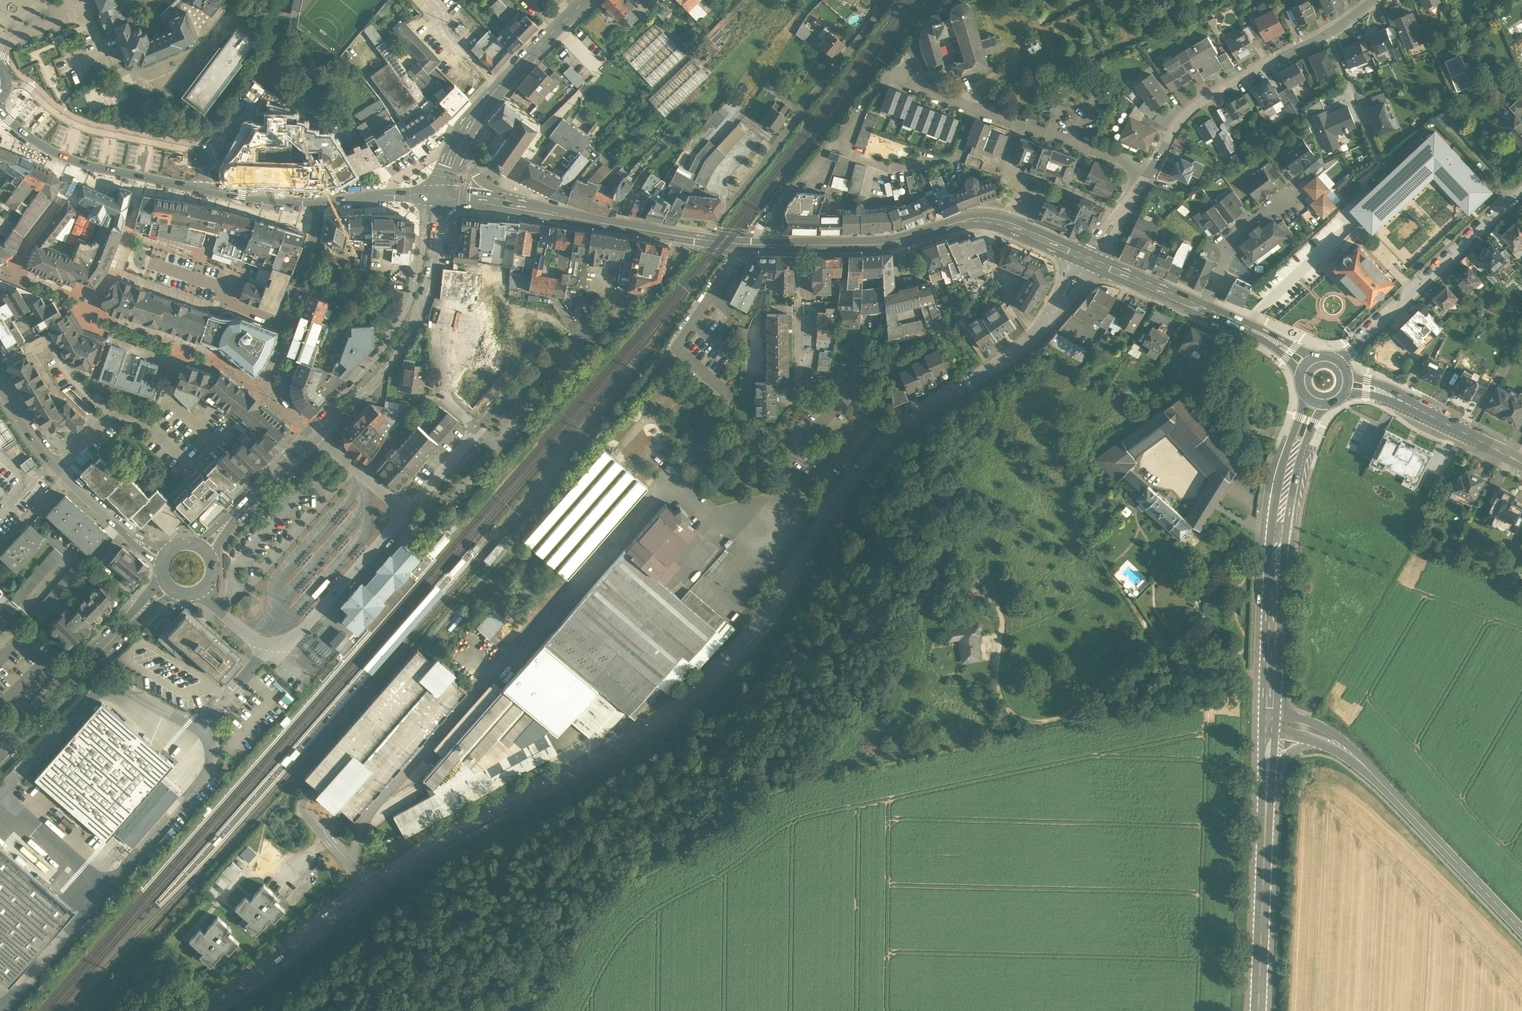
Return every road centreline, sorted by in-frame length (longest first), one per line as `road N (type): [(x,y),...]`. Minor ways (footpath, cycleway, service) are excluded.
road 1 (secondary): [(435,197),(742,245),(896,241),(991,220),(1089,262)]
road 2 (unclassified): [(371,887),(593,765),(690,699),(748,639),(799,565)]
road 3 (residential): [(799,565),(871,461),(1015,353),(1089,262)]
road 4 (tertiary): [(321,201),(242,195),(80,163),(43,147),(0,108)]
road 5 (tertiary): [(1521,930),(1357,761),(1327,738),(1269,721)]
road 6 (secondary): [(1269,721),(1281,499),(1315,404)]
road 7 (secondary): [(1258,1010),(1269,721)]
road 8 (residential): [(1372,0),(1202,100),(1148,170)]
road 9 (secondary): [(316,433),(407,339),(432,265),(435,197)]
road 10 (residential): [(152,265),(284,324),(321,201)]
road 11 (secondary): [(435,197),(423,212),(418,263),(392,333),(324,408),(316,433)]
road 12 (residential): [(1148,170),(906,83),(899,74)]
road 13 (secondary): [(435,197),(482,105),(586,0)]
road 14 (residential): [(1342,365),(1521,191)]
road 15 (residential): [(0,382),(65,478),(165,560)]
road 16 (secondary): [(8,747),(170,586)]
road 17 (unclassified): [(206,1010),(371,887)]
road 18 (tertiary): [(1347,386),(1367,387),(1521,463)]
road 19 (residential): [(1203,310),(1229,235),(1298,187)]
road 20 (secondary): [(204,551),(316,433)]
road 21 (secondary): [(1089,262),(1203,310)]

